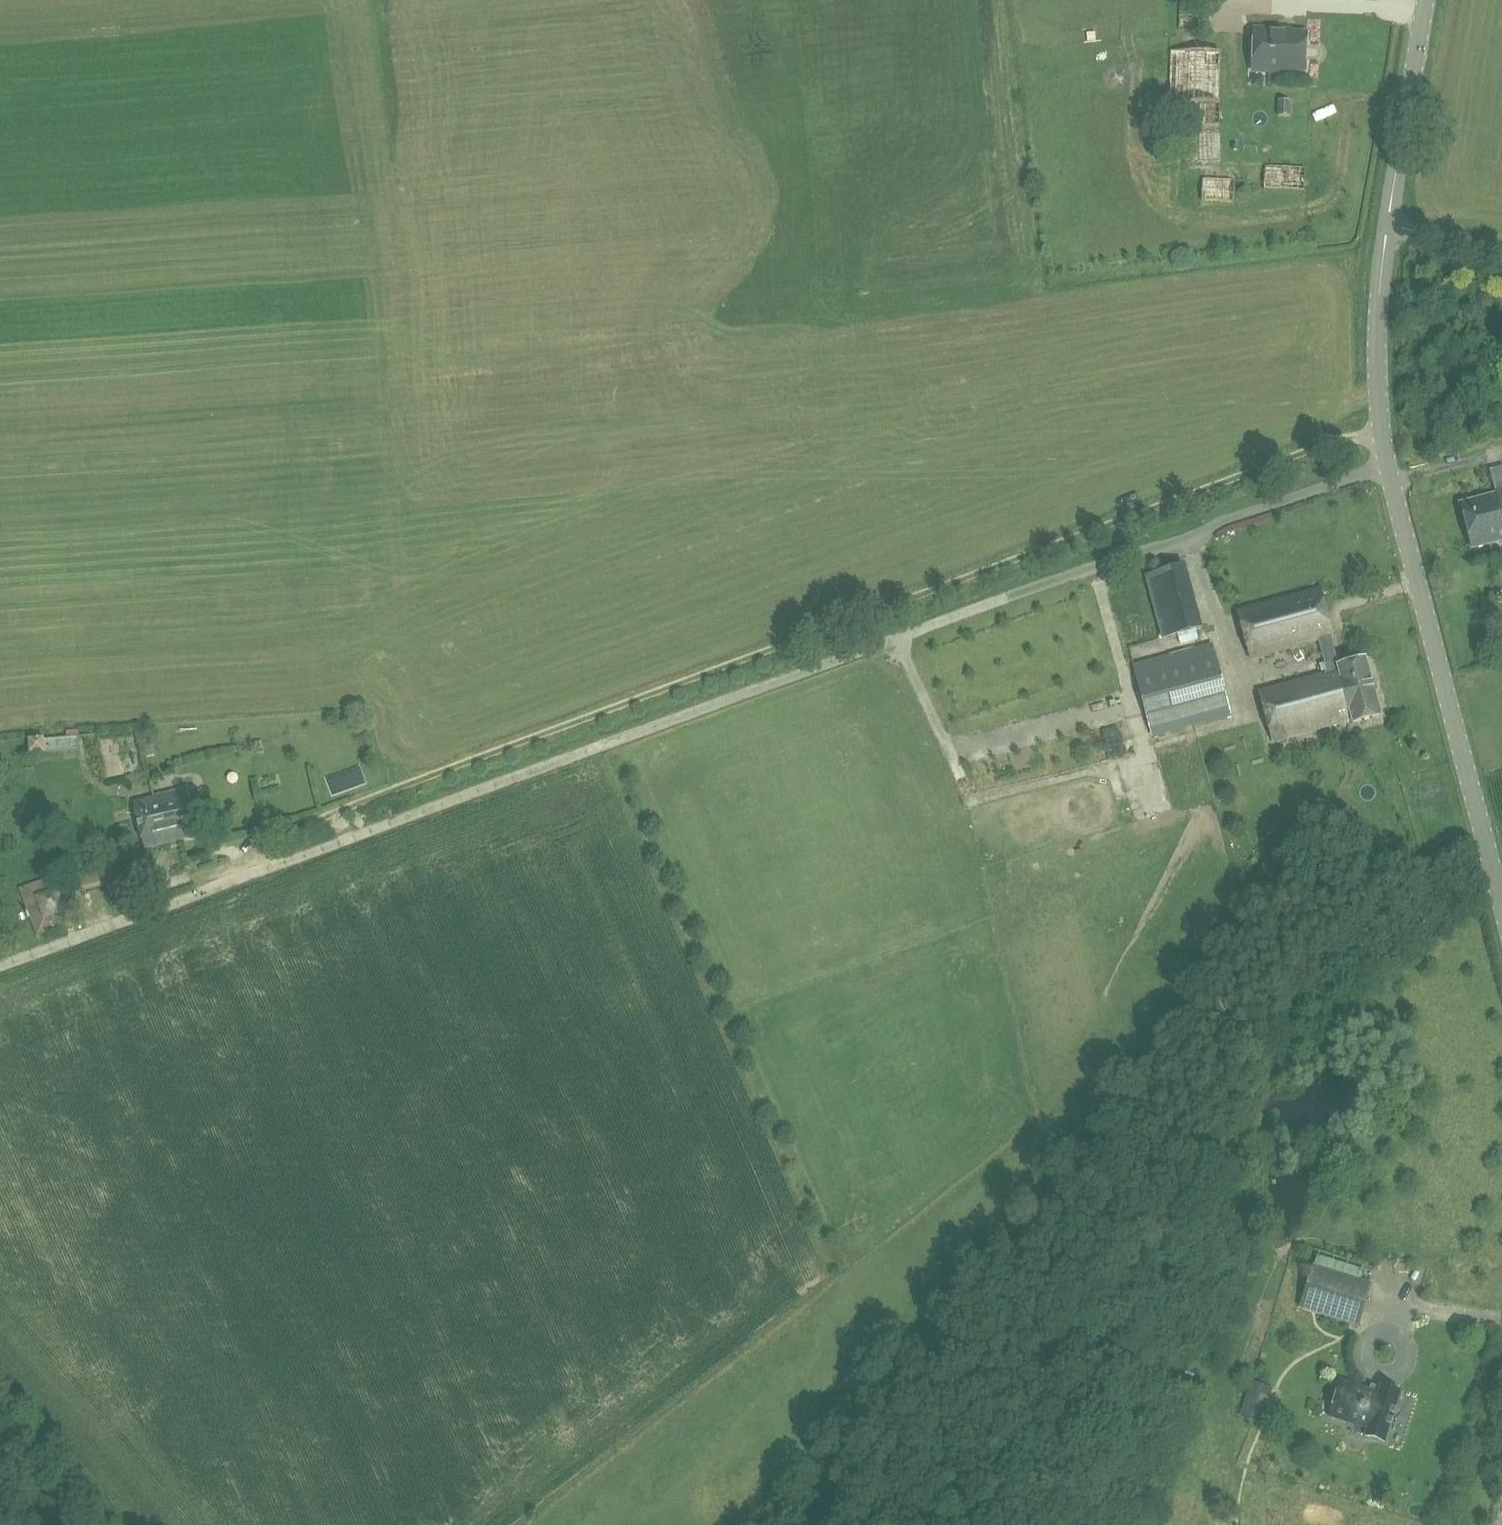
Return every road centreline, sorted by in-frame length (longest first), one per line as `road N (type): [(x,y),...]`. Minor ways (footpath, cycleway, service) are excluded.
road 1 (track): [(1383,430),(1075,535),(328,815),(288,839),(264,868)]
road 2 (unclassified): [(1501,906),(1387,462),(1377,340),(1388,222)]
road 3 (unclassified): [(1388,222),(1427,0)]

